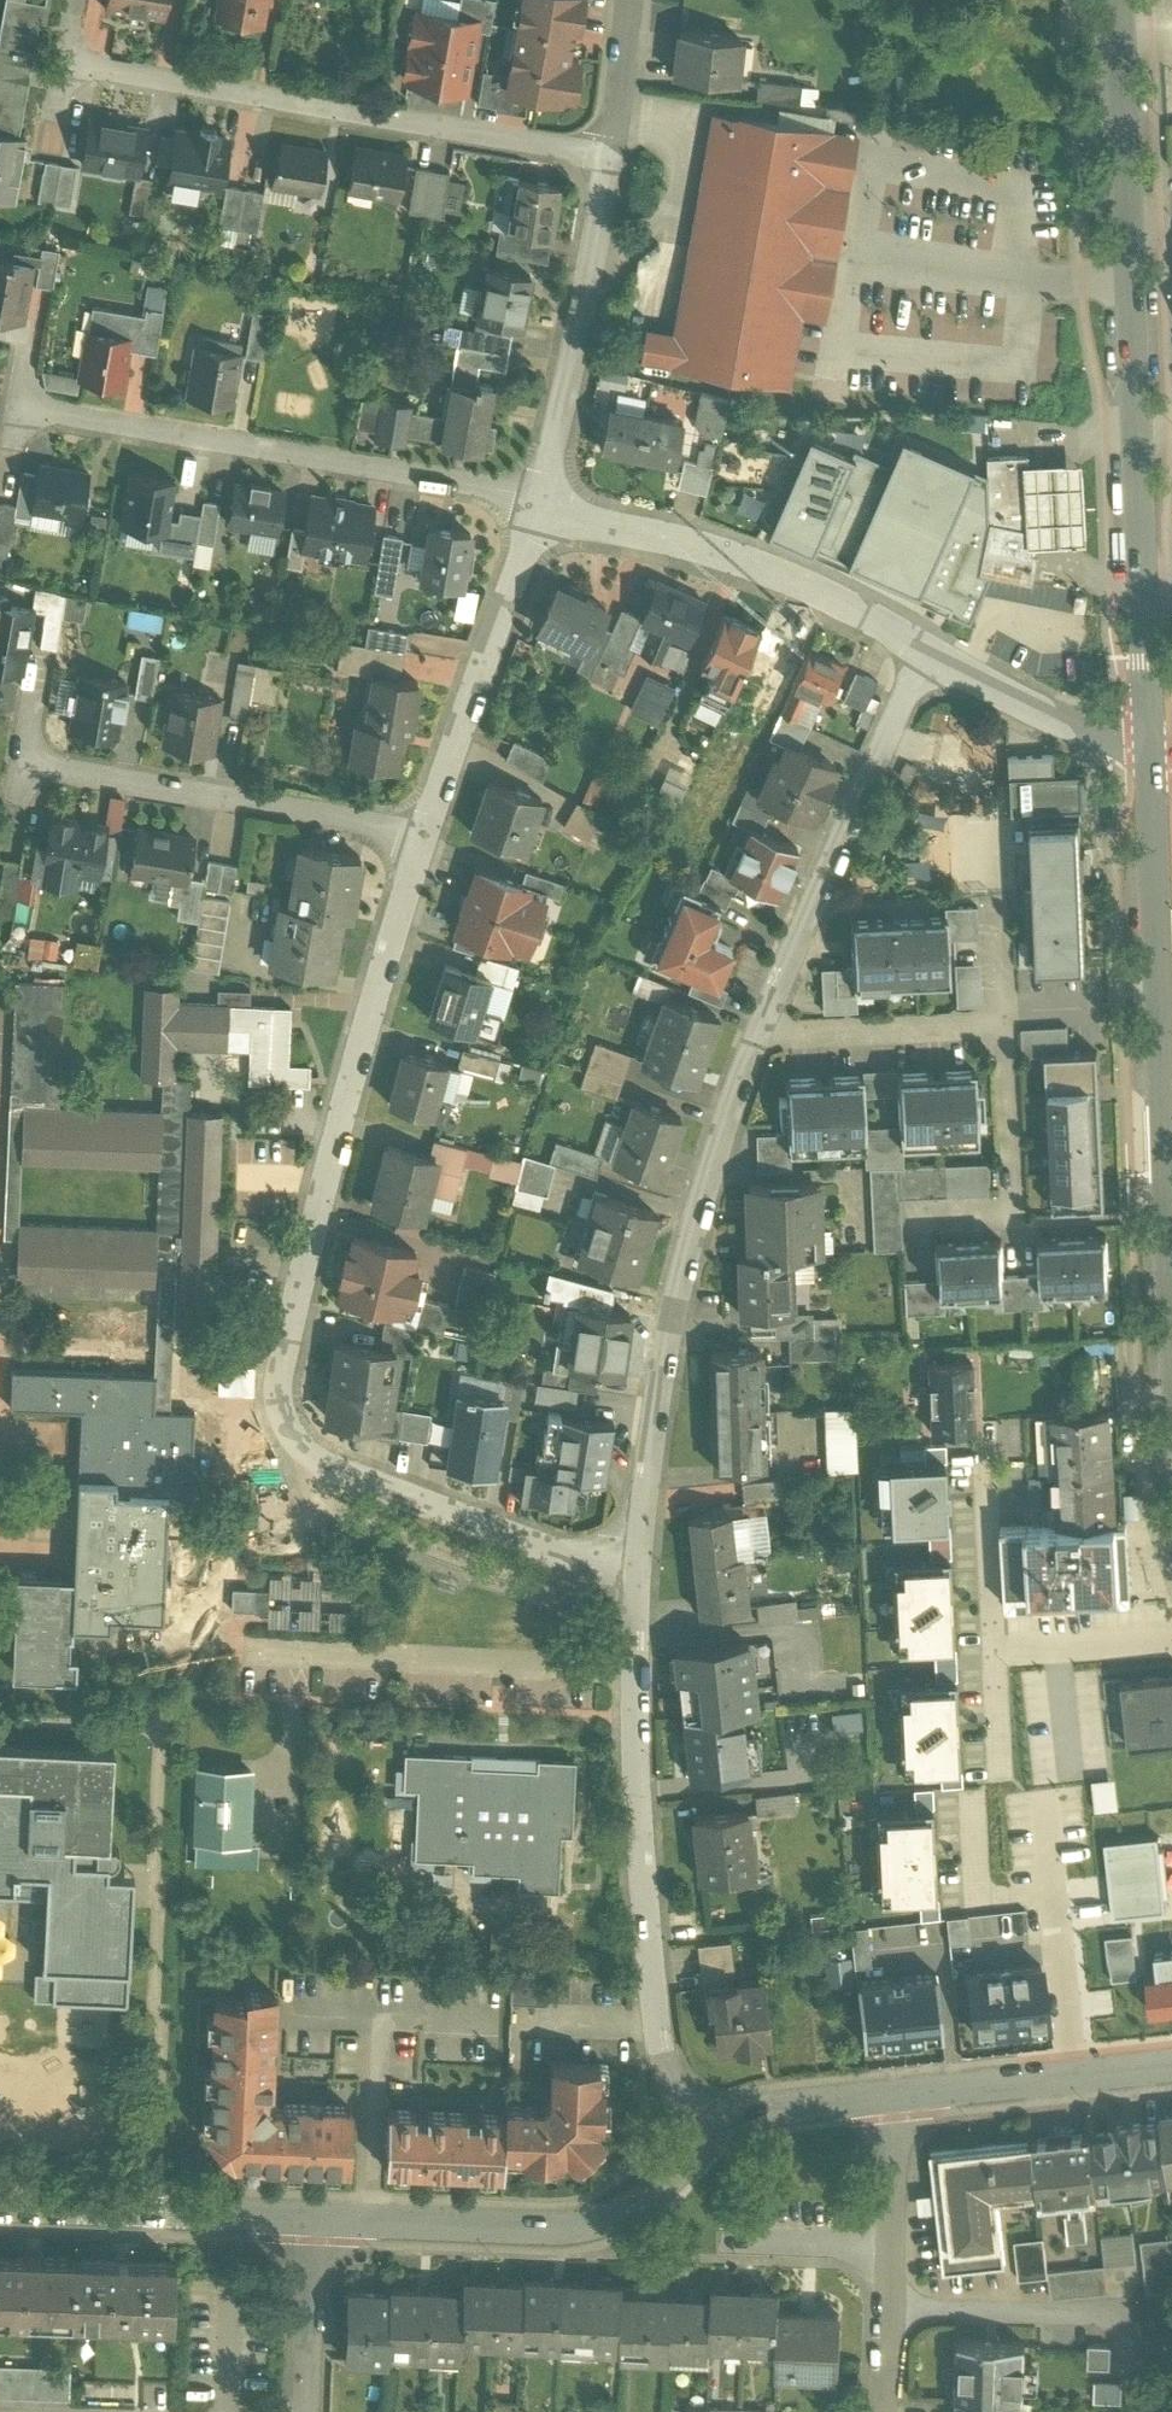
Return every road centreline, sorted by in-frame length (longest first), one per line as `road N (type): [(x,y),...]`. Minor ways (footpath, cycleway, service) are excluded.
road 1 (residential): [(639,1571),(597,1569),(350,1476),(315,1454),(281,1394),(286,1339),(426,834)]
road 2 (tertiary): [(1119,0),(1150,755)]
road 3 (residential): [(708,2138),(667,2080),(657,2026),(634,1719),(639,1571)]
road 4 (residential): [(639,1571),(670,1325),(707,1179),(757,1035)]
road 5 (residential): [(607,155),(74,58)]
road 6 (residential): [(535,508),(38,415)]
road 7 (residential): [(304,2220),(589,2225),(653,2194),(708,2138)]
road 8 (residential): [(925,656),(762,571),(535,508)]
road 9 (residential): [(757,1035),(925,656)]
road 10 (residential): [(426,834),(24,762)]
road 11 (residential): [(535,508),(607,155)]
road 12 (residential): [(426,834),(535,508)]
road 13 (tertiary): [(1150,755),(1164,1094)]
road 14 (residential): [(893,2098),(880,2411)]
road 15 (residential): [(0,2205),(304,2220)]
road 16 (residential): [(998,1024),(1012,1220),(920,1225)]
road 17 (residential): [(1150,755),(1063,729),(925,656)]
road 18 (residential): [(757,1035),(998,1024)]
road 19 (tertiary): [(1164,1094),(1171,1303)]
road 20 (residential): [(981,1446),(991,1652)]
road 21 (residential): [(708,2138),(748,2117),(893,2098)]
road 22 (residential): [(304,2220),(305,2411)]
road 23 (residential): [(1051,1894),(1072,2077)]
road 24 (residential): [(991,1652),(1171,1641)]
road 25 (residential): [(893,2098),(1072,2077)]
road 26 (residential): [(607,155),(623,0)]
road 27 (residential): [(991,1652),(997,1774)]

